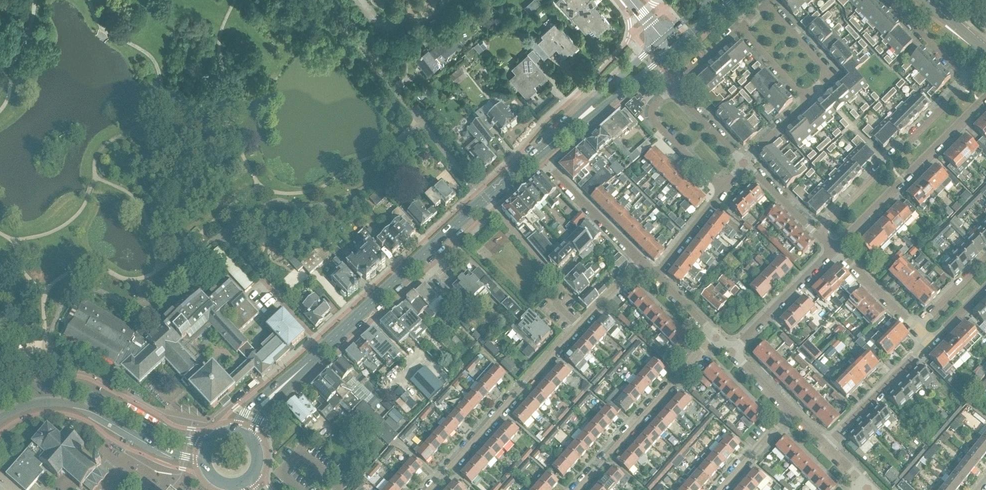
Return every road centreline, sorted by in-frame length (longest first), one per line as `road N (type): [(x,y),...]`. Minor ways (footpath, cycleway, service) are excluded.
road 1 (residential): [(484,202),(324,0)]
road 2 (secondary): [(213,446),(159,434),(80,391),(27,391),(0,404)]
road 3 (secondary): [(0,418),(37,402),(70,402),(150,447),(209,463)]
road 4 (residential): [(578,327),(430,489)]
road 5 (secondary): [(324,349),(484,202)]
road 6 (residential): [(967,82),(818,236)]
road 7 (residential): [(834,249),(985,99)]
road 8 (residential): [(578,489),(715,337)]
road 9 (residential): [(536,156),(640,262)]
road 10 (residential): [(826,448),(929,343)]
road 11 (residential): [(834,249),(730,352)]
road 12 (secondary): [(557,138),(673,49)]
road 13 (secondary): [(663,39),(557,138)]
road 14 (residential): [(724,189),(650,120),(671,90)]
road 15 (secondary): [(324,349),(250,408),(231,436)]
road 16 (residential): [(805,99),(828,75),(766,5)]
road 17 (secondary): [(248,444),(275,399),(324,349)]

